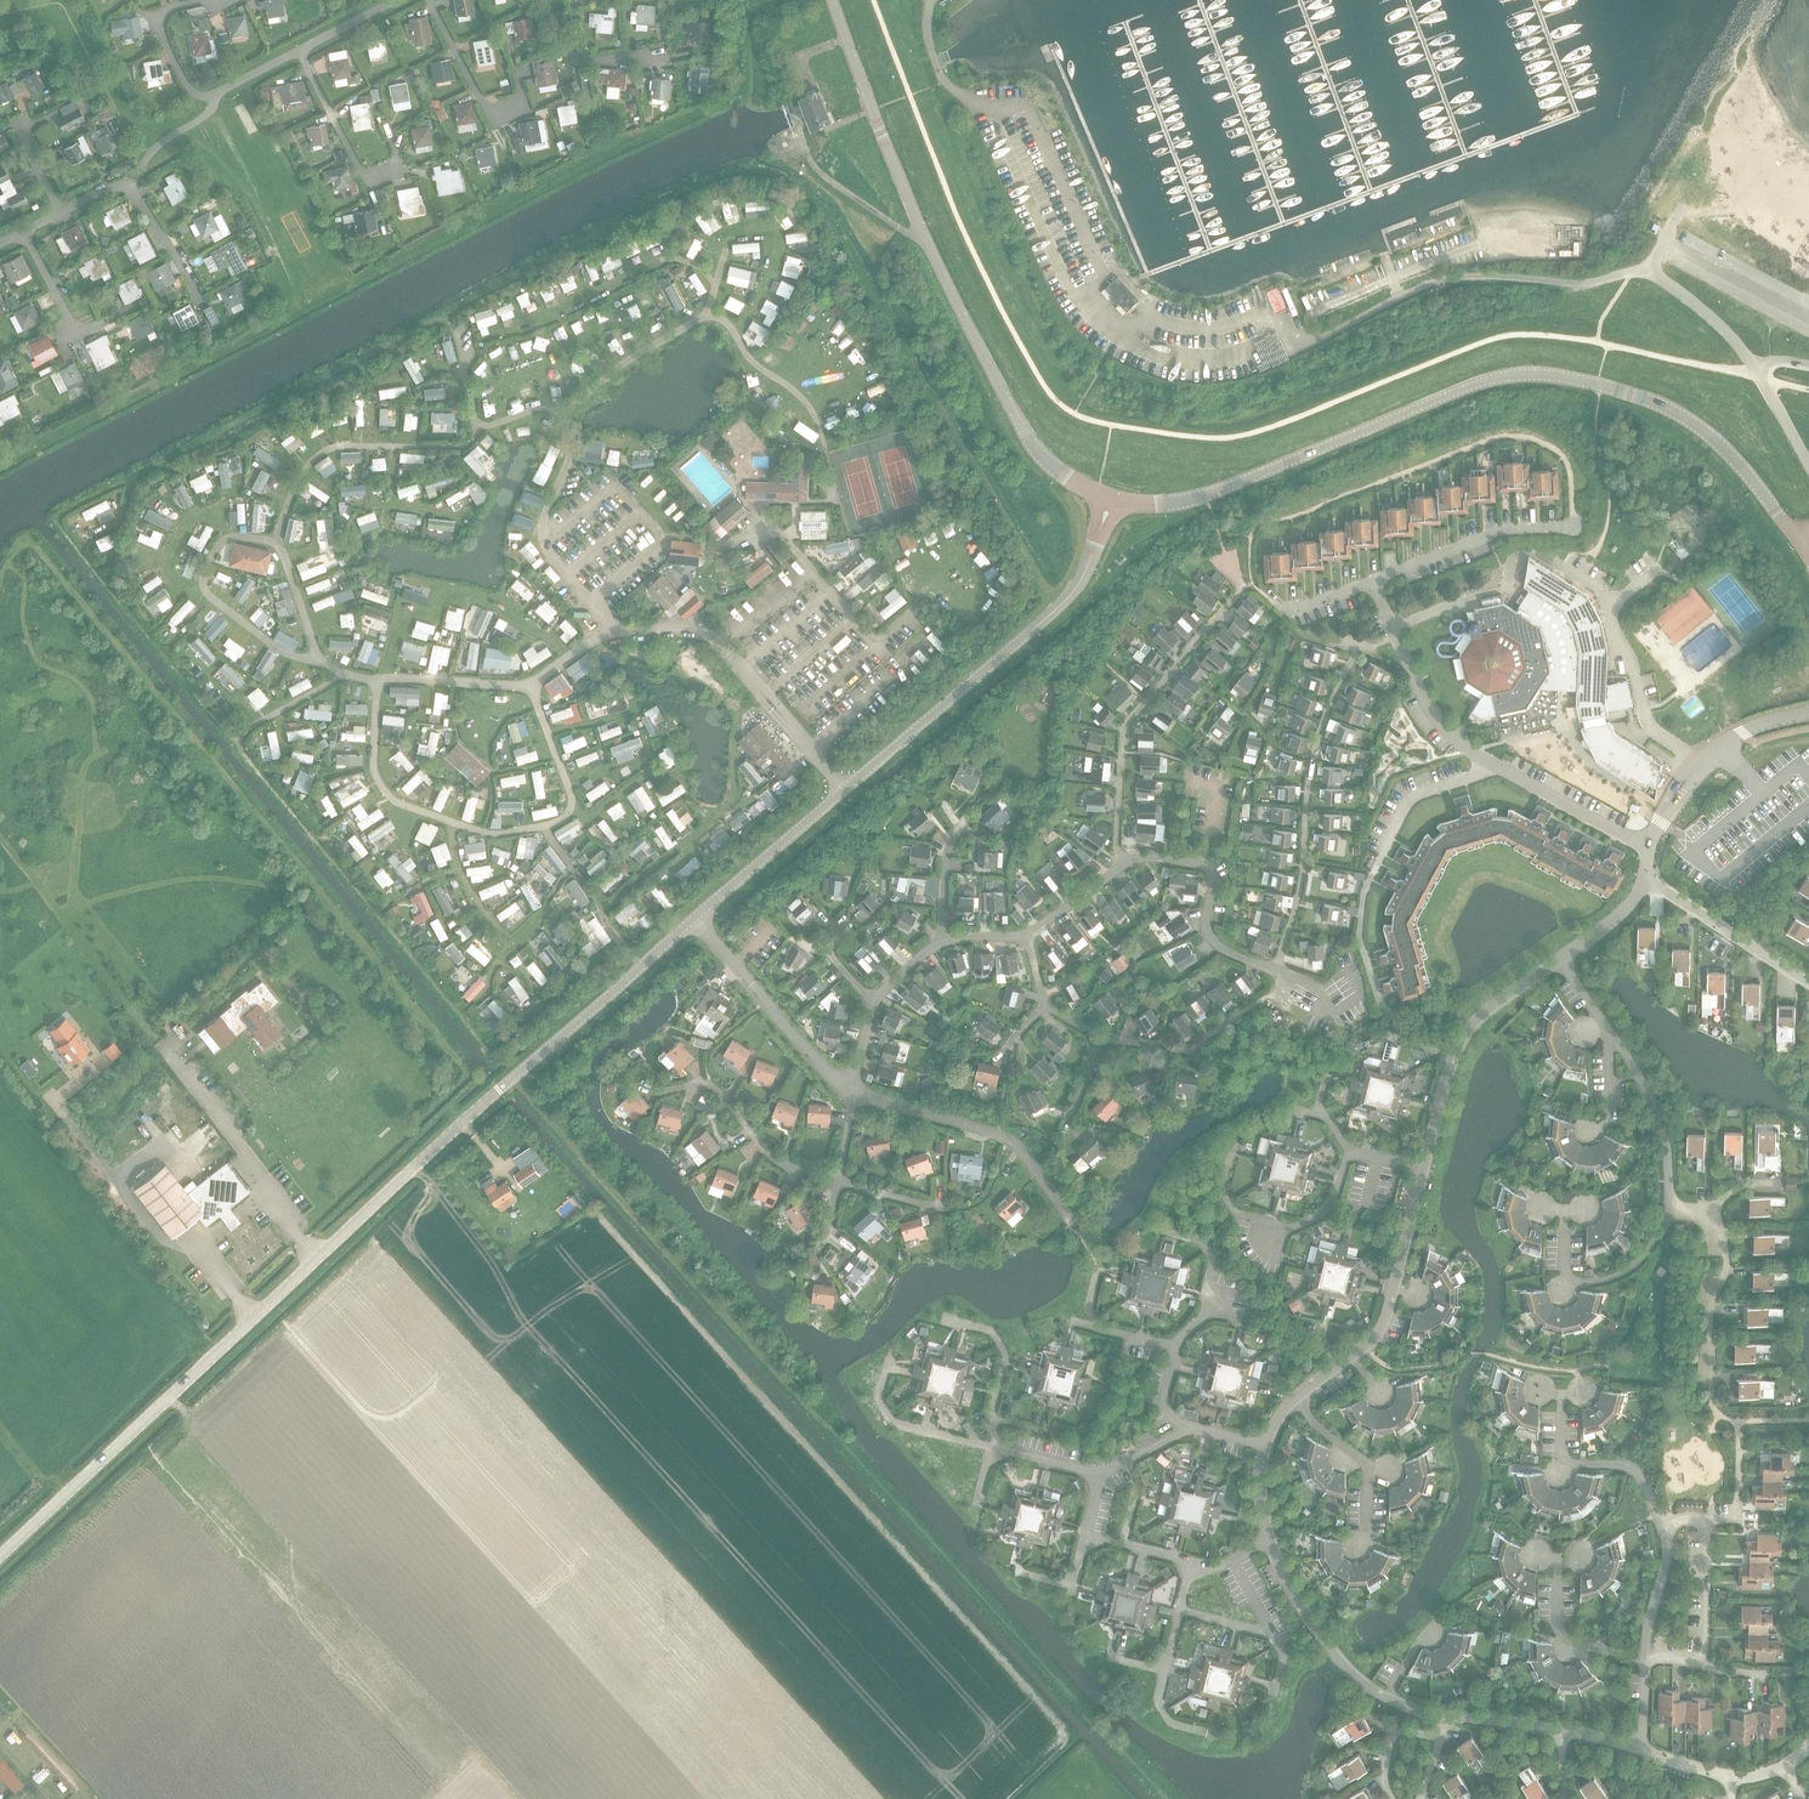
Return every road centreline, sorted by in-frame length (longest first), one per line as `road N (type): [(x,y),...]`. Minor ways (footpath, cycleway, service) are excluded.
road 1 (tertiary): [(1798,537),(1711,437),(1684,418),(1599,385),(1541,374),(1473,384),(1204,495),(1172,504),(1111,500)]
road 2 (unclassified): [(0,1556),(498,1089)]
road 3 (tertiary): [(1111,500),(1060,471),(1028,437),(922,231),(831,0)]
road 4 (residential): [(1219,948),(1276,970),(1295,905),(1322,722),(1356,651),(1376,644)]
road 5 (residential): [(844,790),(1083,579),(1111,500)]
road 6 (unclassified): [(1118,868),(1124,726),(1241,586)]
road 7 (unclassified): [(1382,1003),(1359,937),(1373,872),(1412,795),(1495,768)]
road 8 (residential): [(1070,1221),(1023,1150),(998,1131),(854,1087)]
road 9 (residential): [(1268,1542),(1295,1598),(1346,1665),(1393,1702),(1450,1717)]
road 10 (residential): [(498,1089),(697,918)]
road 11 (residential): [(854,1087),(840,1083),(697,918)]
road 12 (residential): [(1349,1150),(1336,1204),(1291,1228),(1236,1212),(1224,1190),(1232,1147)]
road 13 (residential): [(1495,768),(1427,703),(1375,583)]
road 14 (residential): [(297,50),(370,184),(400,168),(391,135)]
road 15 (residential): [(836,1180),(777,1160),(712,1084),(660,1091)]
road 16 (residential): [(1375,583),(1501,534),(1577,527)]
road 17 (residential): [(1565,1210),(1564,1269),(1588,1283),(1639,1266),(1674,1212)]
road 18 (residential): [(515,70),(520,101),(492,117),(428,0)]
road 19 (unclassified): [(1702,762),(1648,723),(1612,599)]
road 20 (residential): [(697,918),(844,790)]
road 21 (residential): [(1808,982),(1648,881)]
road 22 (residential): [(1674,1212),(1667,1136),(1613,1038)]
road 23 (residential): [(1356,1547),(1365,1530),(1368,1466),(1317,1427),(1296,1398)]
road 24 (residential): [(1711,1389),(1715,1298),(1729,1270),(1714,1212)]
road 25 (unclassified): [(1651,1655),(1559,1642),(1558,1556)]
road 26 (residential): [(1219,948),(1205,922),(1207,867),(1150,858),(1118,868)]
road 27 (unclassified): [(1648,847),(1495,768)]
road 28 (residential): [(992,1449),(1011,1358),(1000,1334),(951,1321)]
road 29 (residential): [(1749,361),(1717,321),(1652,269),(1669,239)]
road 30 (residential): [(992,1449),(900,1426),(884,1400),(893,1359)]
road 31 (residential): [(664,48),(582,66),(543,0)]
road 32 (residential): [(1176,1345),(1207,1296),(1211,1260),(1190,1237),(1163,1234)]
road 33 (residential): [(216,94),(188,87),(160,31),(168,9),(203,0)]
road 34 (unclassified): [(1274,1696),(1283,1658),(1231,1563)]
road 35 (residential): [(128,181),(204,307)]
road 36 (residential): [(1176,1345),(1101,1329),(1089,1305),(1098,1267)]
road 37 (residential): [(1560,957),(1476,1019),(1456,1050)]
road 38 (residential): [(1665,1522),(1629,1465),(1566,1461)]
road 39 (unclassified): [(1698,1651),(1705,1521)]
road 40 (residential): [(1423,1164),(1393,1289)]
road 41 (unclassified): [(1653,1648),(1649,1617),(1665,1522)]
road 42 (residential): [(1185,1051),(1271,994),(1281,972)]
road 43 (residential): [(128,181),(162,142),(211,110),(216,94)]

